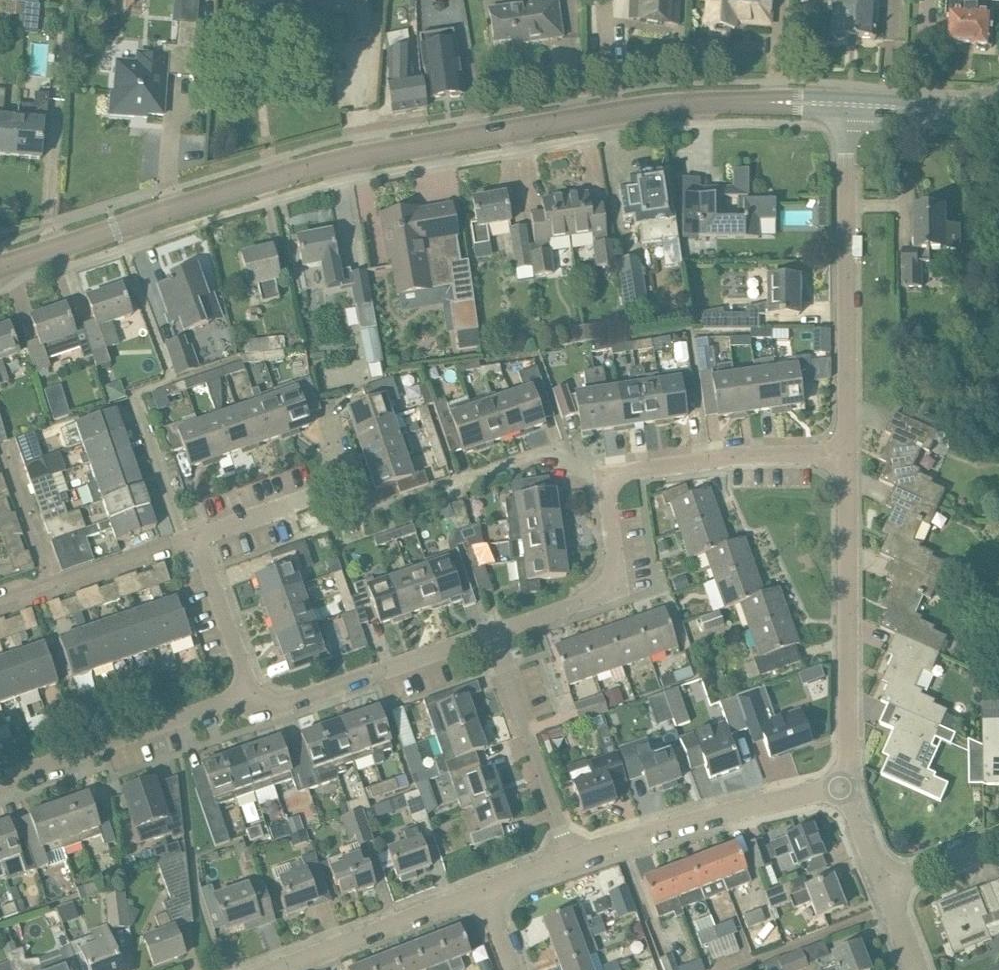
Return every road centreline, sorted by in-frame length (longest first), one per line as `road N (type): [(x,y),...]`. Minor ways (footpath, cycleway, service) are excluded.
road 1 (tertiary): [(850,105),(702,105),(537,126),(305,173),(0,265)]
road 2 (residential): [(846,455),(850,105)]
road 3 (residential): [(848,785),(846,455)]
road 4 (residential): [(567,859),(739,807),(848,785)]
road 5 (residential): [(0,780),(249,695)]
road 6 (residential): [(249,695),(275,707),(489,631)]
road 7 (residential): [(606,480),(714,458),(846,455)]
road 8 (residential): [(567,859),(489,631)]
road 9 (residential): [(489,631),(611,584),(606,480)]
road 10 (residential): [(280,969),(485,889)]
road 11 (residential): [(199,535),(0,604)]
road 12 (residential): [(249,695),(199,535)]
road 13 (residential): [(606,480),(546,453),(461,480)]
road 14 (tertiary): [(998,108),(850,105)]
road 15 (residential): [(318,493),(199,535)]
road 16 (residential): [(998,836),(884,883)]

